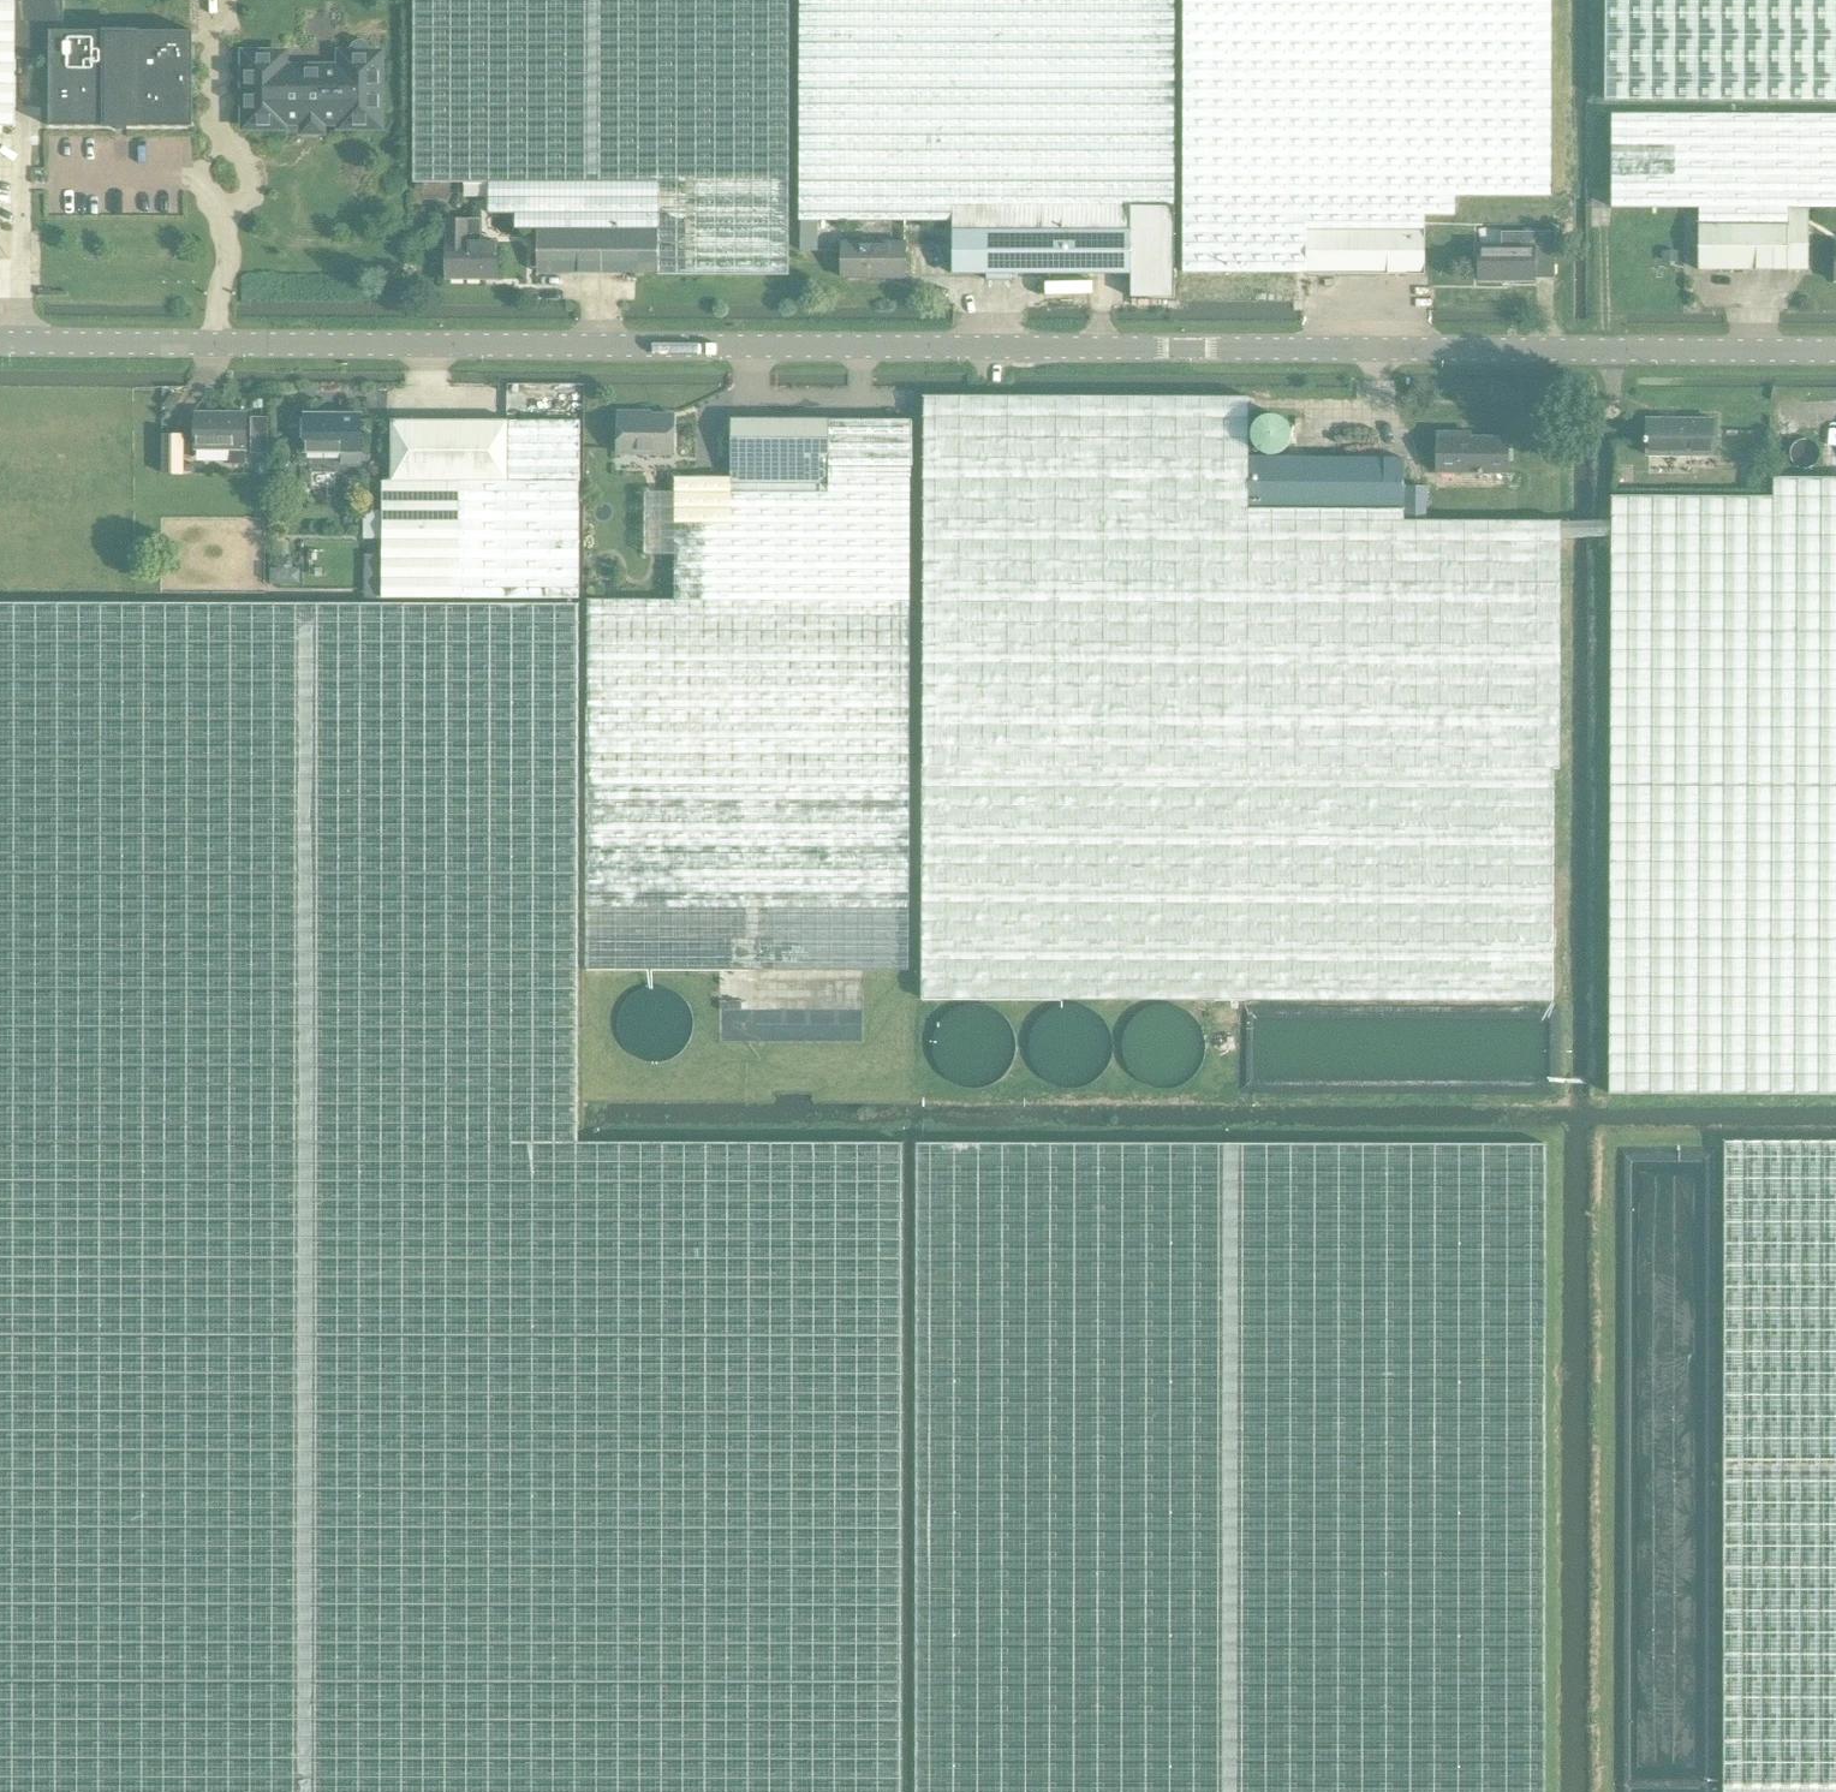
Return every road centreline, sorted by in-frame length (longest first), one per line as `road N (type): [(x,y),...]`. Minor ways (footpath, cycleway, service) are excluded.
road 1 (unclassified): [(0,350),(1835,354)]

